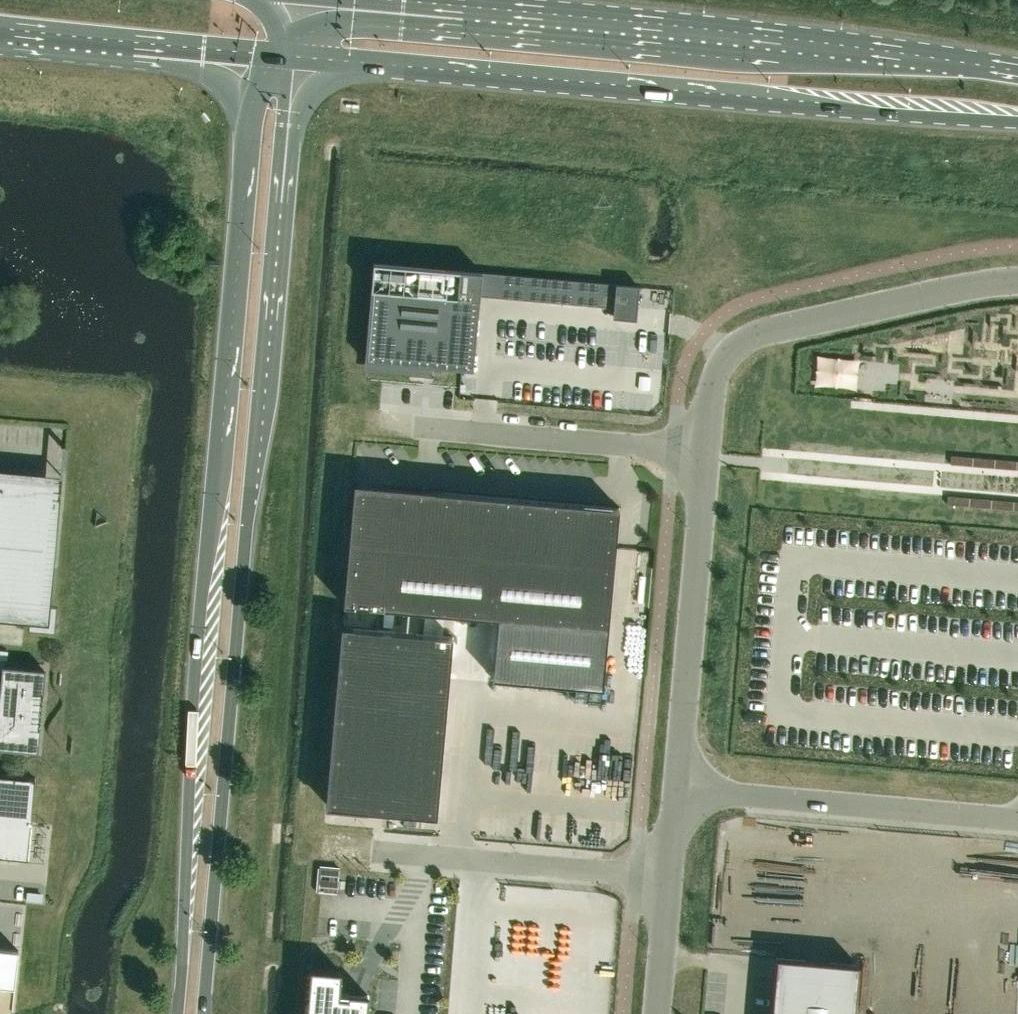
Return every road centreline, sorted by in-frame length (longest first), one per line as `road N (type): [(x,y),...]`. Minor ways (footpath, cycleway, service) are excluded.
road 1 (primary): [(261,53),(203,586),(178,1013)]
road 2 (primary): [(209,1013),(295,56)]
road 3 (primary): [(295,56),(1017,119)]
road 4 (primary): [(1017,70),(397,0)]
road 5 (unclassified): [(1017,281),(745,340),(718,372),(709,452)]
road 6 (unclassified): [(669,875),(322,847)]
road 7 (unclassified): [(709,452),(367,422)]
road 8 (unclassified): [(677,790),(1017,820)]
road 9 (unclassified): [(709,452),(677,790)]
road 10 (primary): [(0,31),(261,53)]
road 11 (unclassified): [(669,875),(659,1013)]

